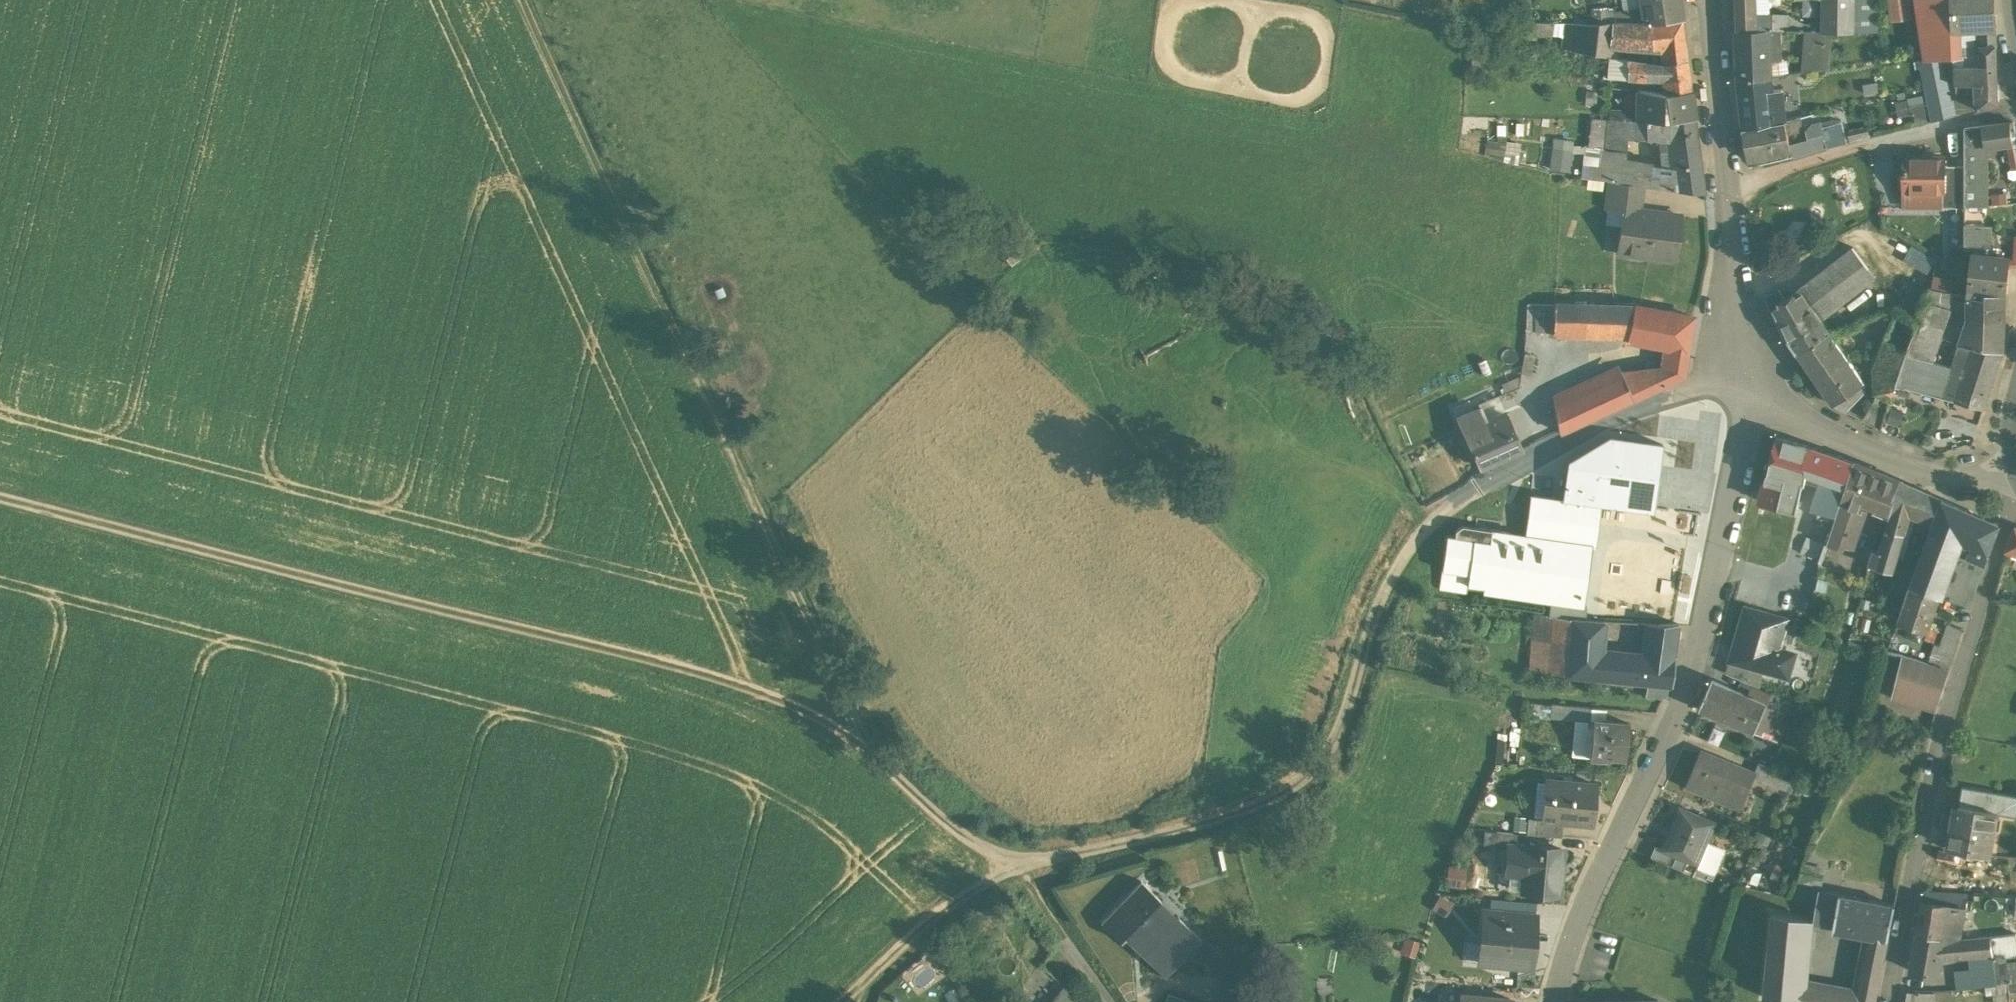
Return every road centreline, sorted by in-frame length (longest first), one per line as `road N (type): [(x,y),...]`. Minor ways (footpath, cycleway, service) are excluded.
road 1 (track): [(1015,874),(855,739),(851,703),(525,0)]
road 2 (residential): [(1749,399),(1680,709),(1577,921),(1554,1001)]
road 3 (track): [(0,501),(593,649)]
road 4 (track): [(1415,540),(1383,589),(1328,762),(1296,791),(1105,855),(1015,874)]
road 5 (residential): [(1888,1001),(1940,736),(2015,510)]
road 6 (residential): [(1705,0),(1726,257),(1749,399)]
road 7 (residential): [(1749,399),(1679,395),(1574,437),(1459,503),(1415,540)]
road 8 (residential): [(2015,475),(1976,484),(1749,399)]
road 9 (track): [(855,739),(740,683),(593,649)]
road 10 (track): [(1015,874),(979,886),(851,995),(852,1001)]

